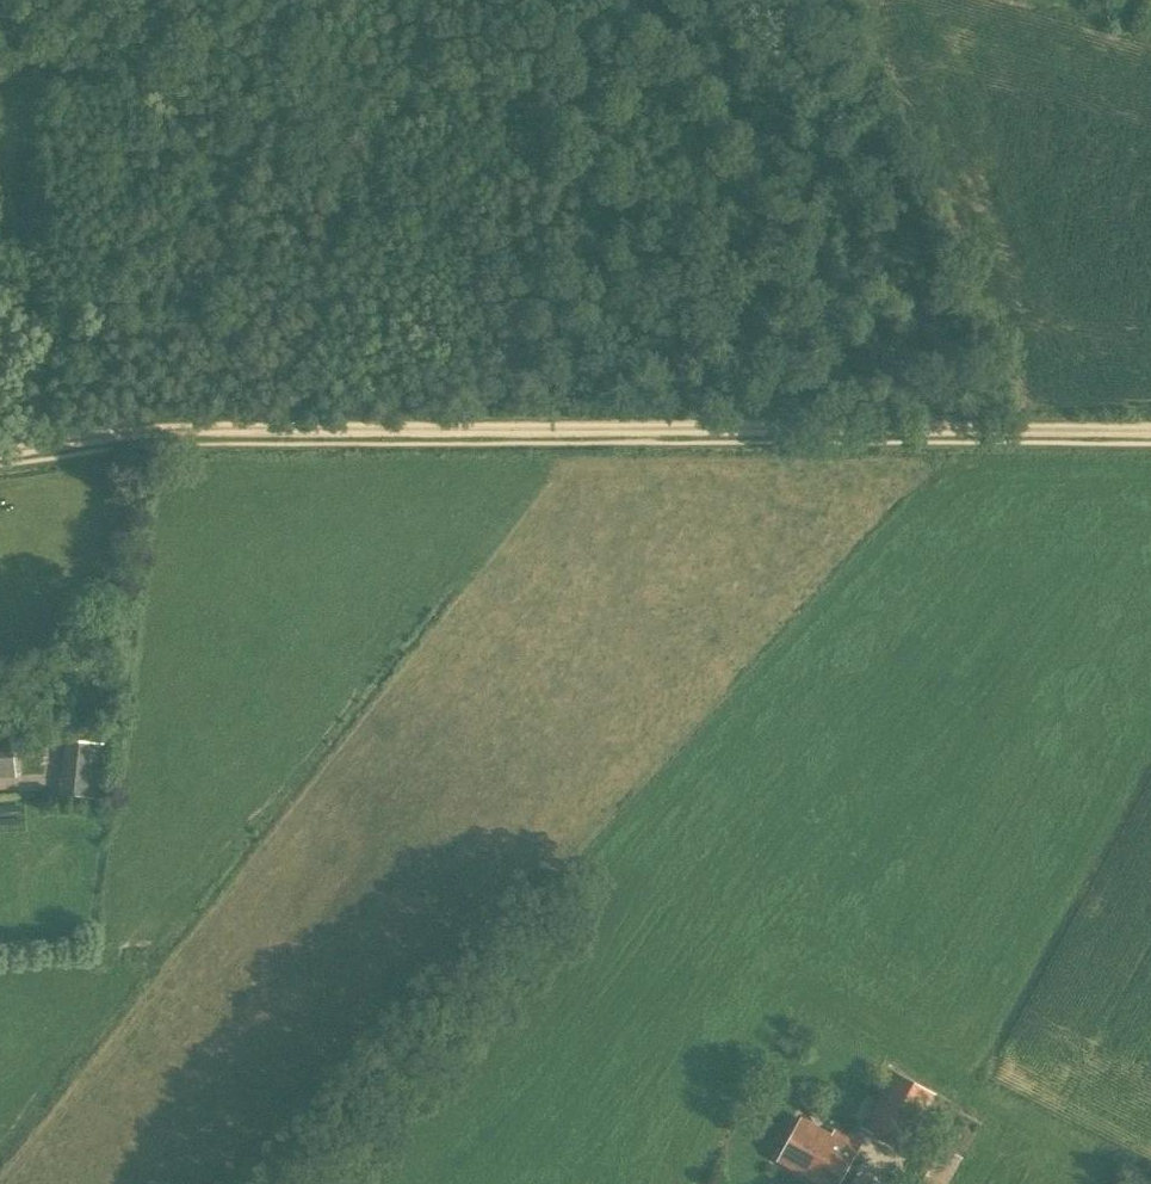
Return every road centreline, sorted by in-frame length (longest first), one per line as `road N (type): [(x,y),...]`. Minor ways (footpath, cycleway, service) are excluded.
road 1 (track): [(0,457),(178,432),(1150,430)]

